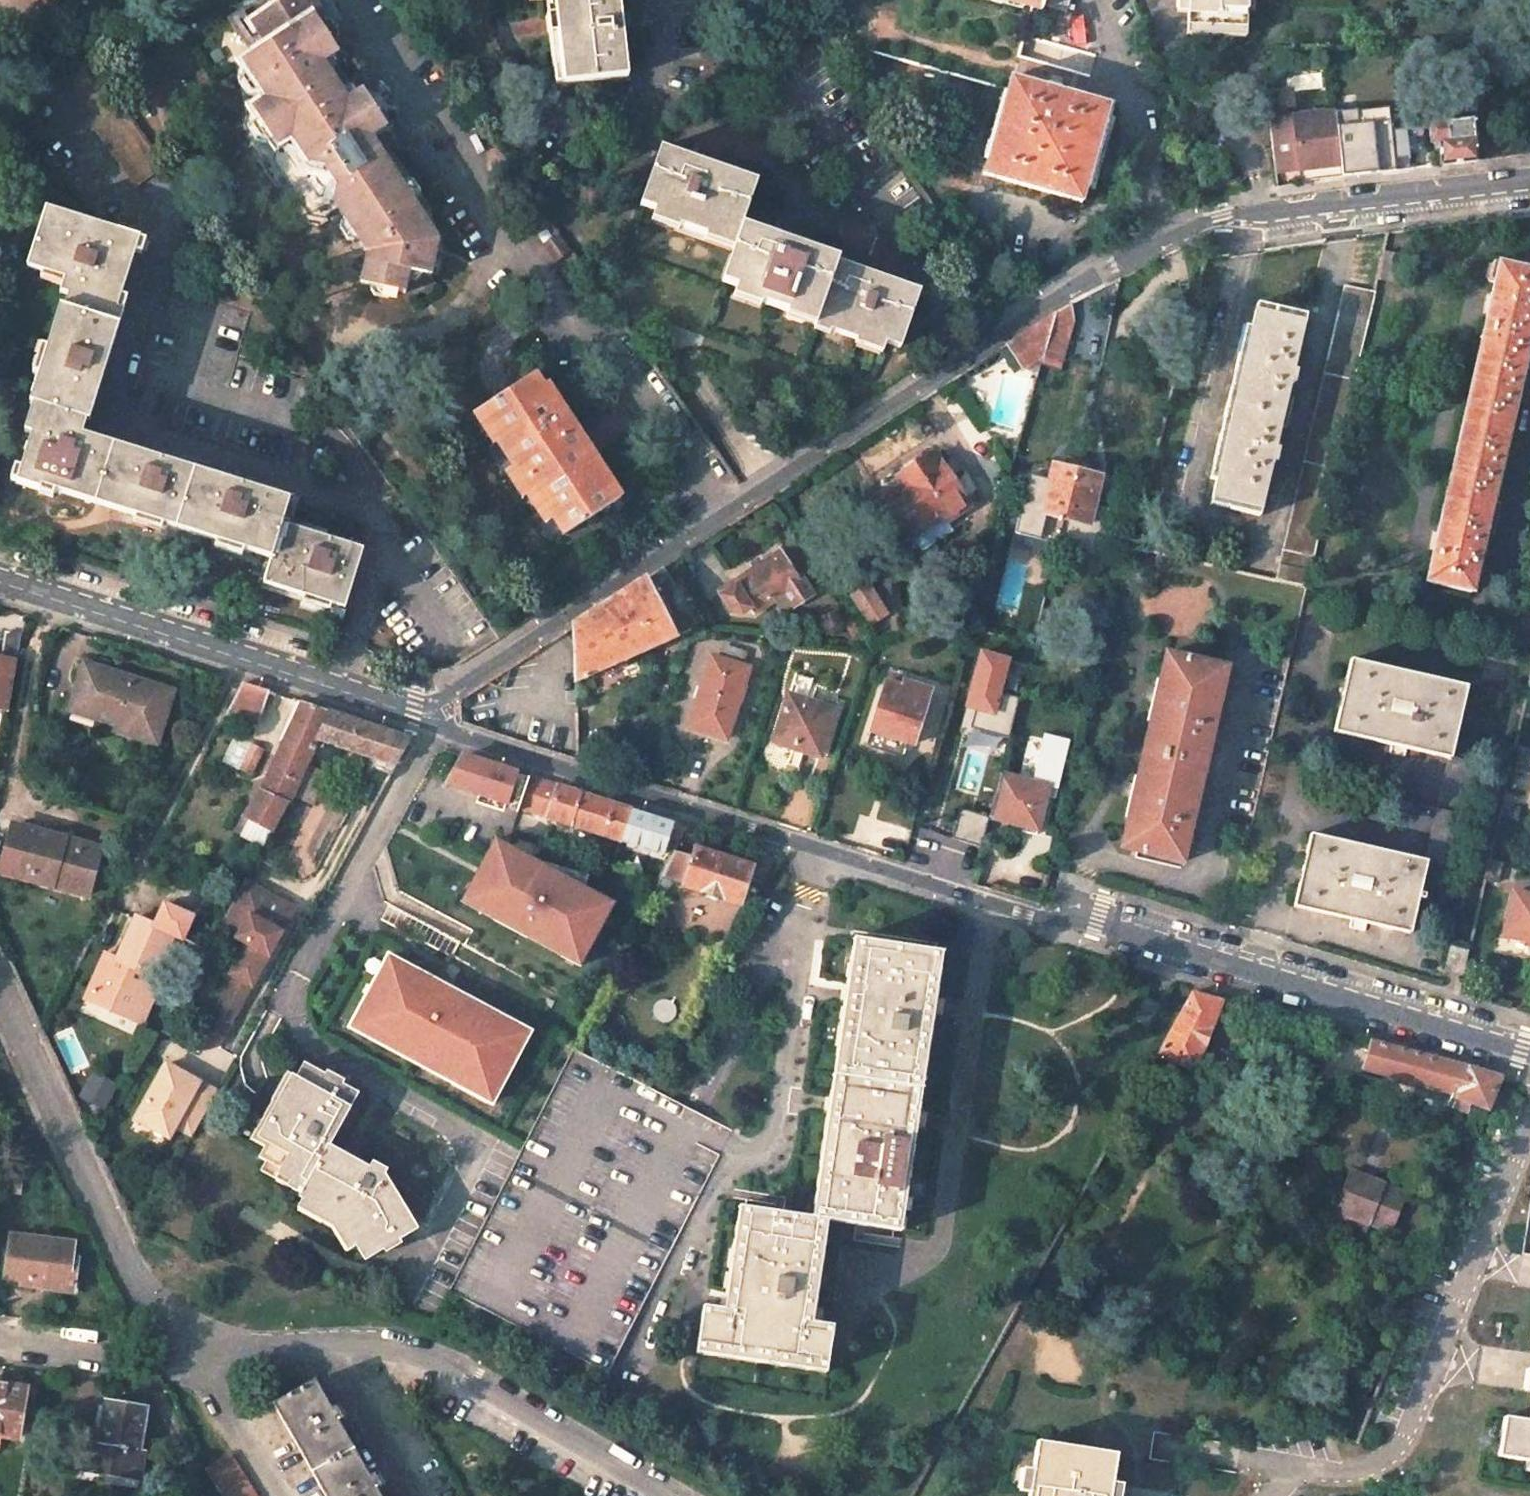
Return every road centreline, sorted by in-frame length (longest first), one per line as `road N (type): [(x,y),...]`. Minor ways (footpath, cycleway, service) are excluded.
road 1 (unclassified): [(1529,187),(1222,218),(1169,236),(724,513),(446,696),(438,719)]
road 2 (unclassified): [(438,719),(449,730),(989,903),(1045,919),(1099,916),(1529,1050)]
road 3 (residential): [(329,1342),(252,1346),(177,1324),(140,1290),(0,985)]
road 4 (unclassified): [(0,579),(438,719)]
road 5 (residential): [(672,1495),(428,1355),(329,1342)]
road 6 (residential): [(329,1342),(416,1495)]
road 7 (residential): [(0,1338),(134,1358)]

